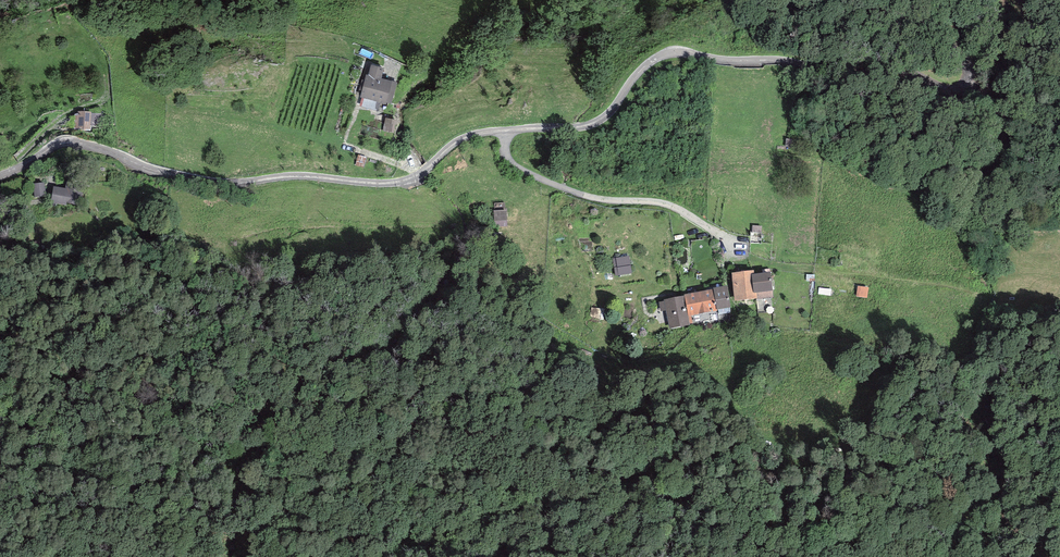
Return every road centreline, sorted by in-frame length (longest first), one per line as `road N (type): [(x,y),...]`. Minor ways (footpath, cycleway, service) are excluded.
road 1 (unclassified): [(845,0),(951,44),(970,72),(968,85),(955,92),(904,71),(831,72),(786,58),(668,50),(634,69),(593,119),(464,135),(402,179),(205,177),(78,143),(0,172)]

